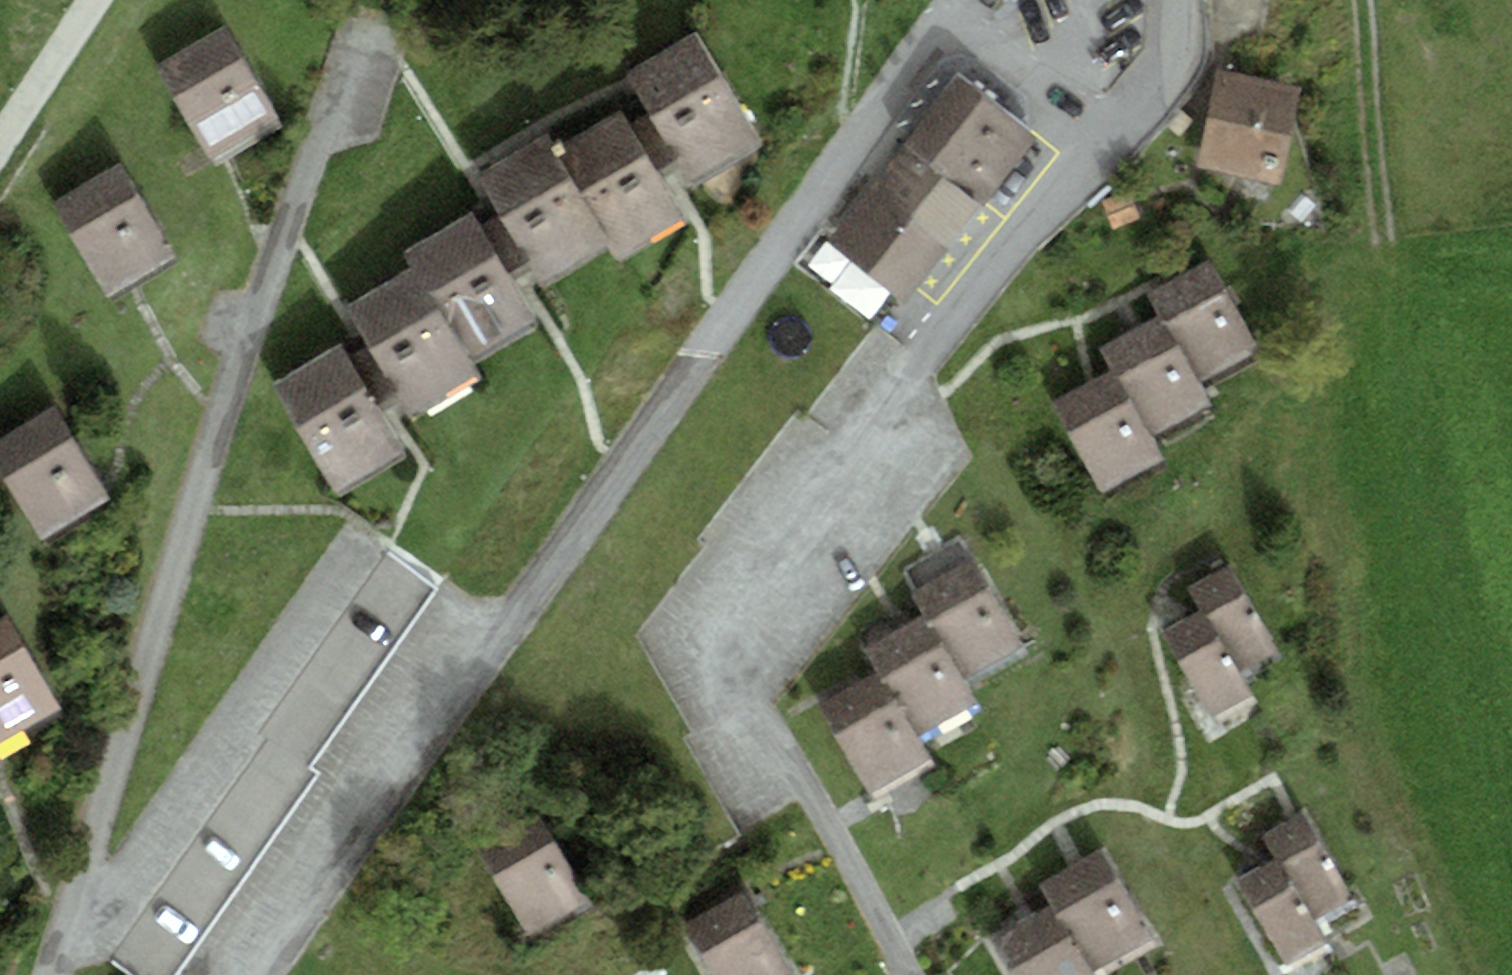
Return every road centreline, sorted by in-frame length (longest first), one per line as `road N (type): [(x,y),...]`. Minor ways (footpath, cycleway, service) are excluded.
road 1 (residential): [(1103,155),(1046,78),(991,42),(938,40),(907,68),(268,974)]
road 2 (residential): [(905,974),(800,782),(747,721),(728,679),(728,636),(740,602),(778,548),(1012,256),(1103,155)]
road 3 (residential): [(44,974),(256,294),(317,144),(373,39)]
road 4 (track): [(103,0),(0,150)]
road 5 (unclassified): [(1103,155),(1171,78),(1180,0)]

